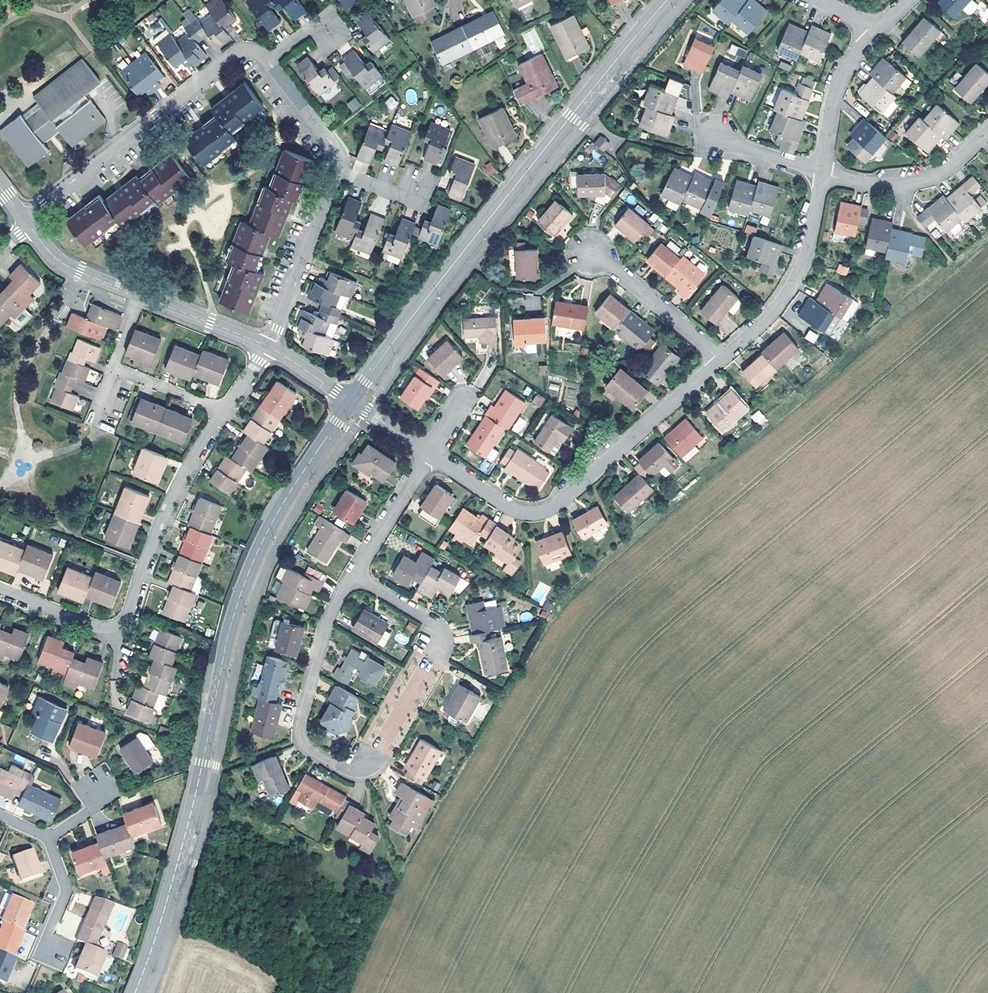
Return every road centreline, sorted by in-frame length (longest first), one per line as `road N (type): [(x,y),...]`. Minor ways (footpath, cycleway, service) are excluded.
road 1 (tertiary): [(135,992),(186,835),(243,587),(281,508),(351,402)]
road 2 (tertiary): [(351,402),(667,0)]
road 3 (residential): [(224,410),(168,505),(121,623),(98,627),(0,588)]
road 4 (residential): [(430,455),(512,509),(548,511),(720,360)]
road 5 (residential): [(23,218),(228,59),(251,51),(267,60)]
road 6 (residential): [(354,577),(326,630),(301,735),(342,767),(364,765)]
road 7 (residential): [(720,360),(768,320),(795,283),(821,174)]
road 8 (residential): [(339,173),(267,346)]
road 9 (residential): [(987,132),(954,165),(917,182),(874,184),(821,174)]
road 10 (residential): [(720,360),(591,251)]
road 11 (residential): [(821,174),(836,86),(873,33)]
road 12 (residential): [(430,455),(354,577)]
road 13 (residential): [(267,346),(140,296)]
road 14 (residential): [(267,60),(333,146),(339,173)]
road 15 (residential): [(140,296),(63,264),(31,228)]
road 16 (residential): [(48,837),(66,890),(48,938),(52,951)]
road 17 (residential): [(443,648),(435,624),(354,577)]

